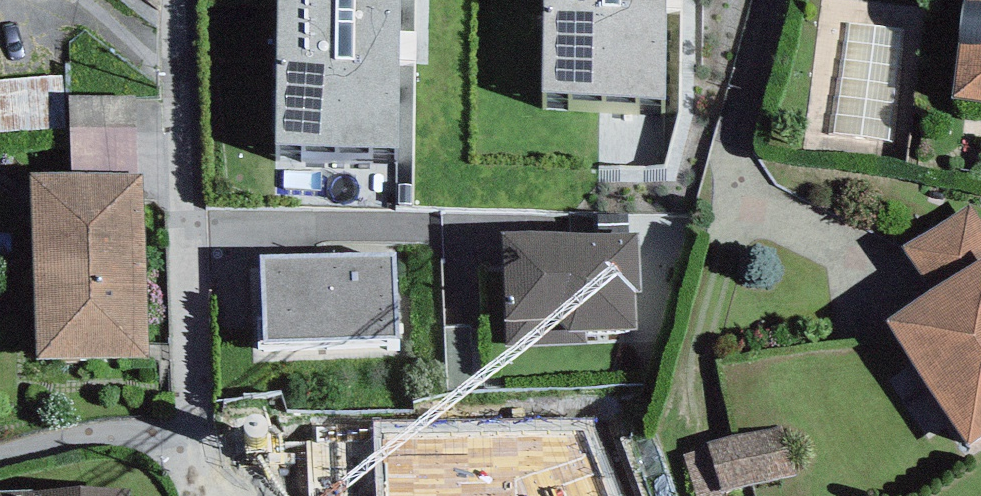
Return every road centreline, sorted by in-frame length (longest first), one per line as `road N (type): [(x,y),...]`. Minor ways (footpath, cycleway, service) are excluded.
road 1 (residential): [(196,442),(176,0)]
road 2 (residential): [(196,442),(108,436),(0,455)]

